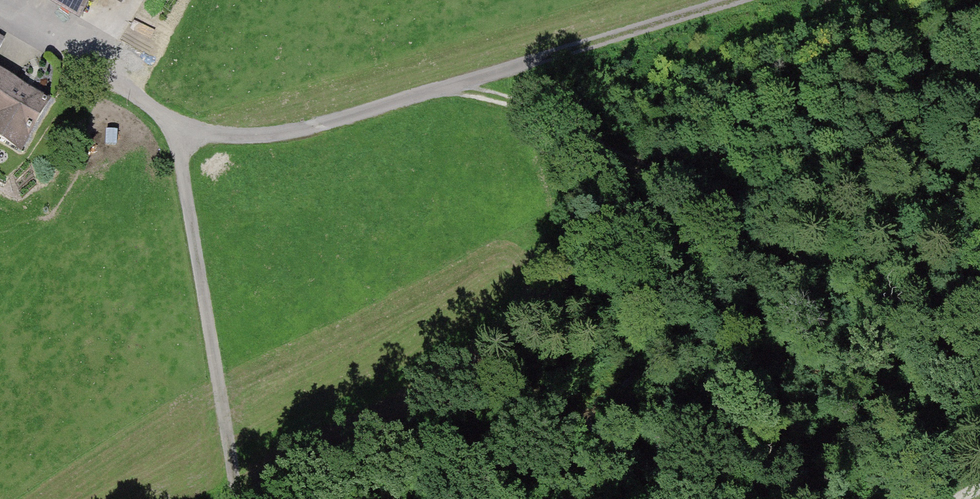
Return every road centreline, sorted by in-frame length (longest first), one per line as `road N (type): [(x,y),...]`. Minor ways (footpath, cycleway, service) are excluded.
road 1 (track): [(713,0),(346,116),(237,135),(176,130),(130,91),(0,18)]
road 2 (track): [(443,87),(508,96),(632,167),(682,179),(730,185),(914,175),(979,190)]
road 3 (track): [(176,130),(238,498)]

